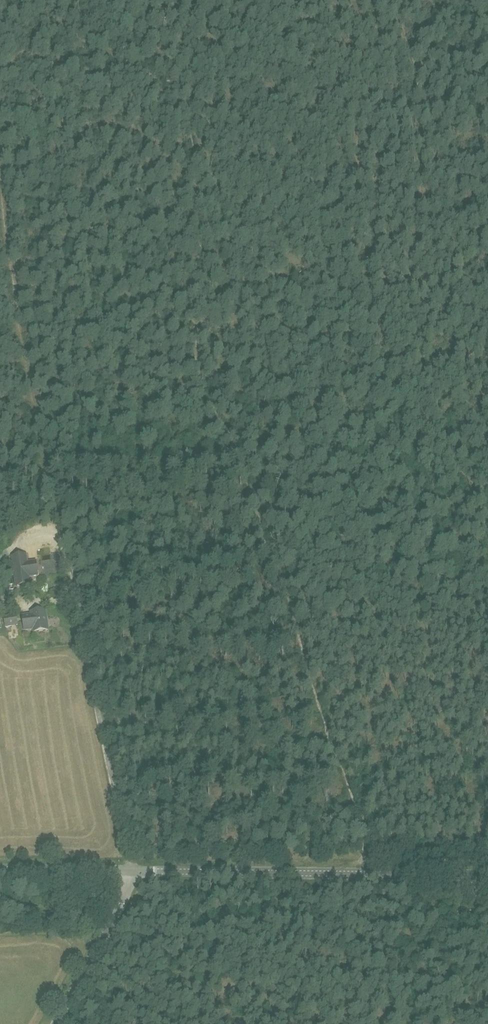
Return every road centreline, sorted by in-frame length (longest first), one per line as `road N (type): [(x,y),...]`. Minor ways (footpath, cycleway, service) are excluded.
road 1 (track): [(0,193),(56,517),(134,872)]
road 2 (tertiary): [(381,874),(134,872)]
road 3 (unclassified): [(52,1023),(134,872)]
road 4 (tertiary): [(134,872),(0,870)]
road 5 (track): [(360,860),(487,858)]

